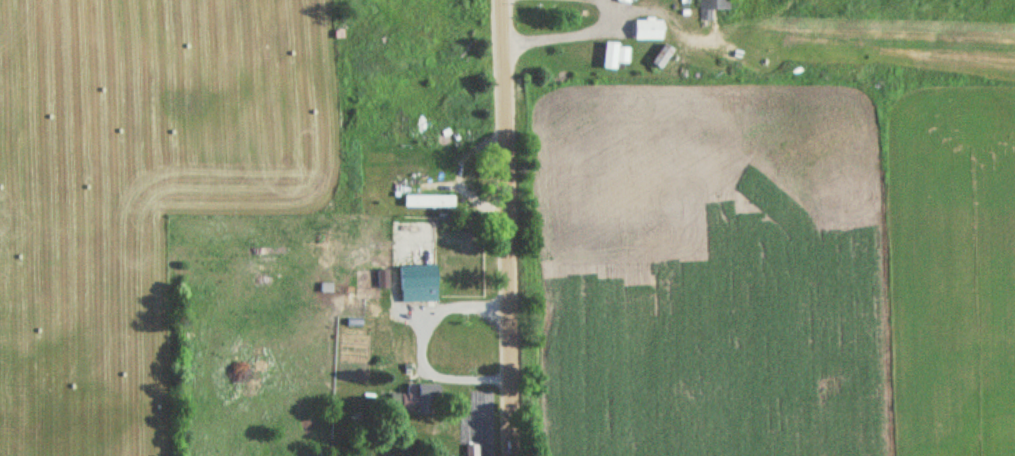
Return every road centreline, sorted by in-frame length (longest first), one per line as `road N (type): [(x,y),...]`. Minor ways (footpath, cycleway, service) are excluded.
road 1 (residential): [(515,455),(502,0)]

